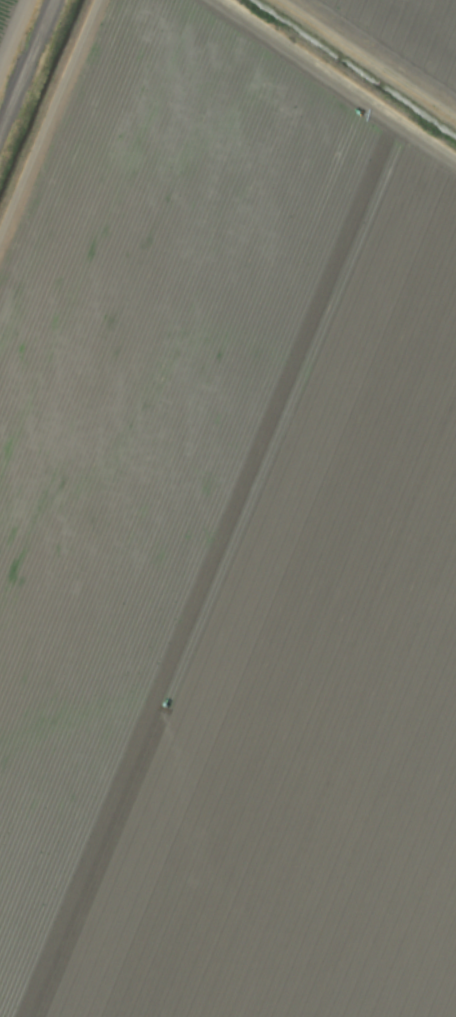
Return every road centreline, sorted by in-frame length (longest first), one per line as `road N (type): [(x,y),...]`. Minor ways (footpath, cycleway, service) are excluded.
road 1 (residential): [(59,0),(0,144)]

